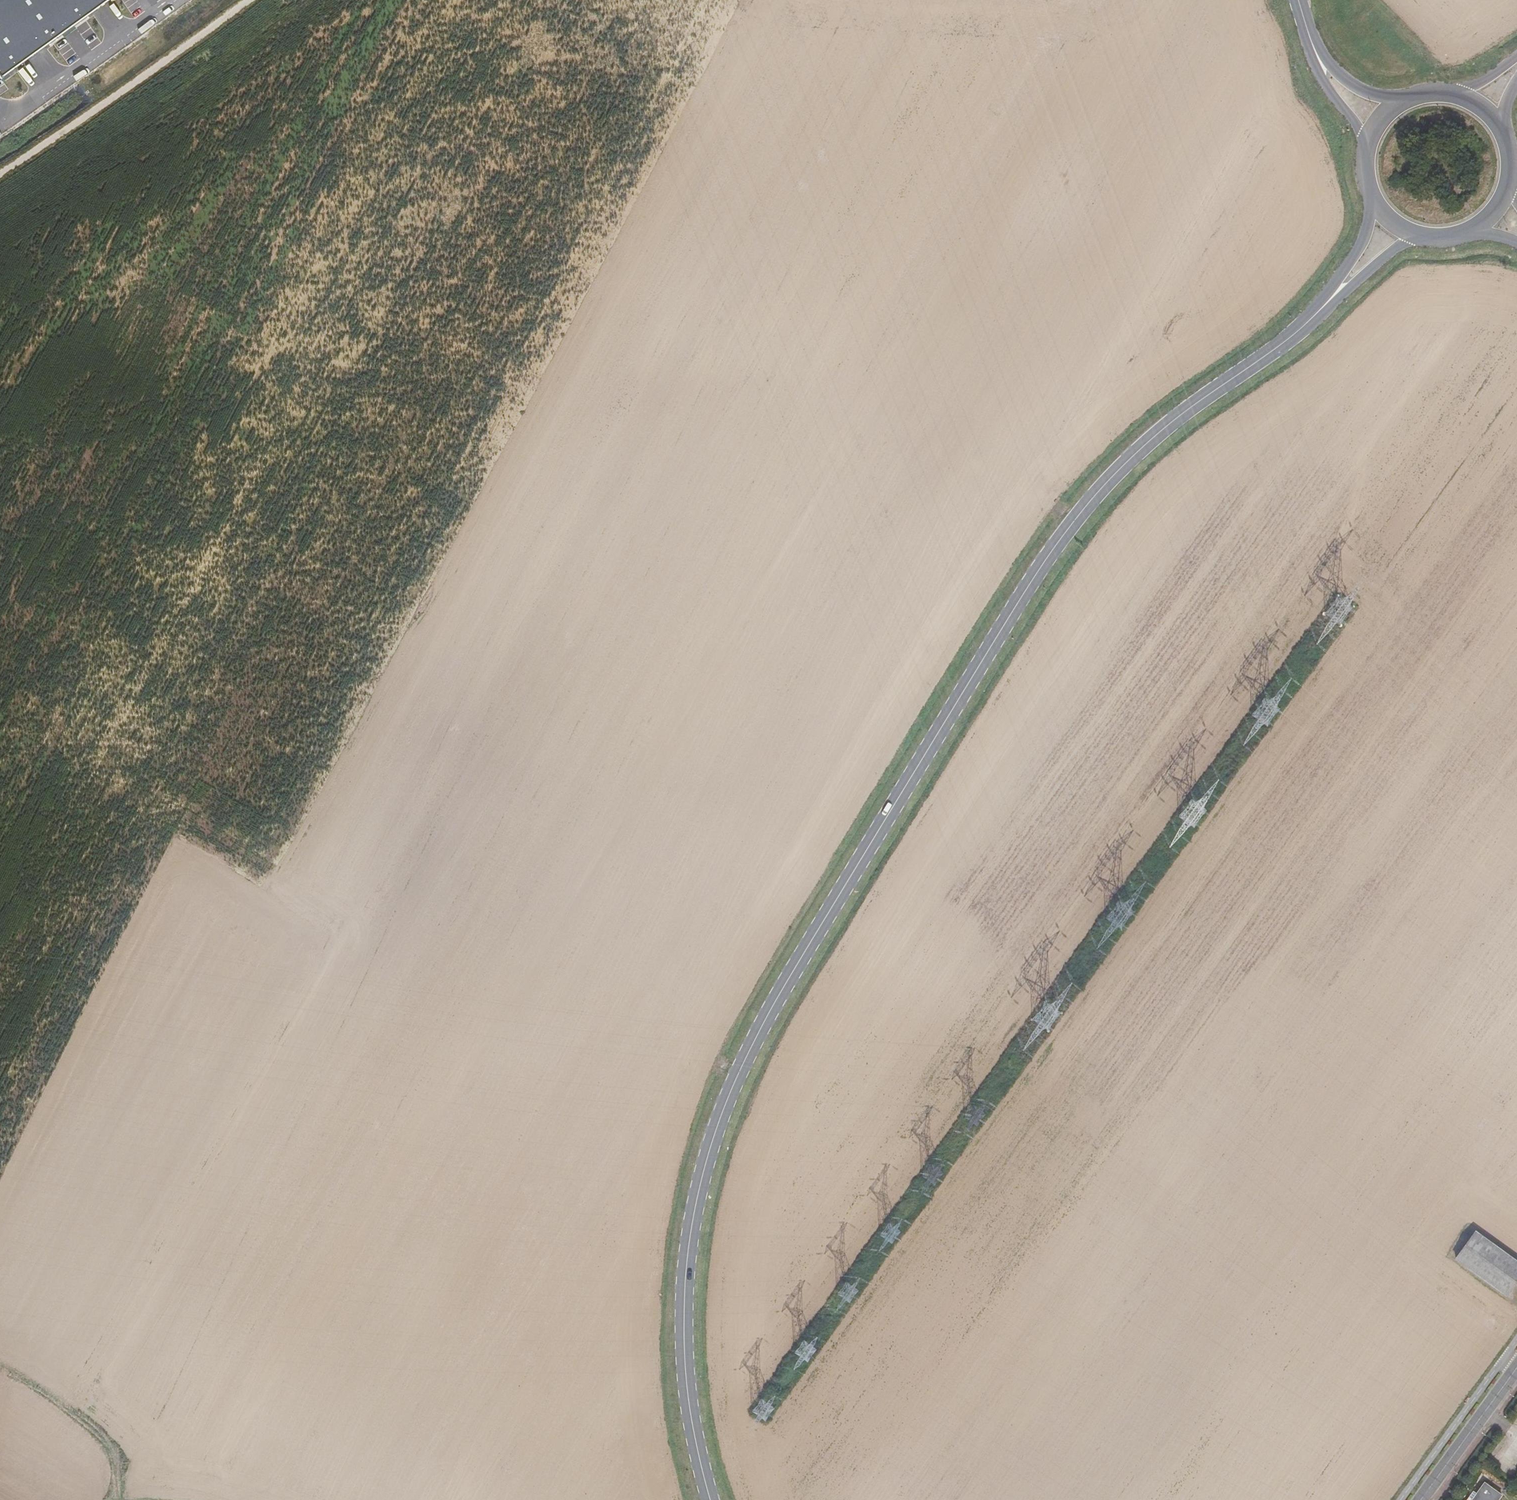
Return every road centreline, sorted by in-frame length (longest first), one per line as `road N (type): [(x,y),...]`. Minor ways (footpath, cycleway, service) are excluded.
road 1 (secondary): [(712,1499),(687,1392),(684,1306),(692,1220),(746,1059),(1073,523),(1157,434),(1329,300)]
road 2 (track): [(252,0),(0,173)]
road 3 (track): [(0,1368),(99,1434),(114,1454),(120,1499)]
road 4 (residential): [(1422,1499),(1516,1369)]

